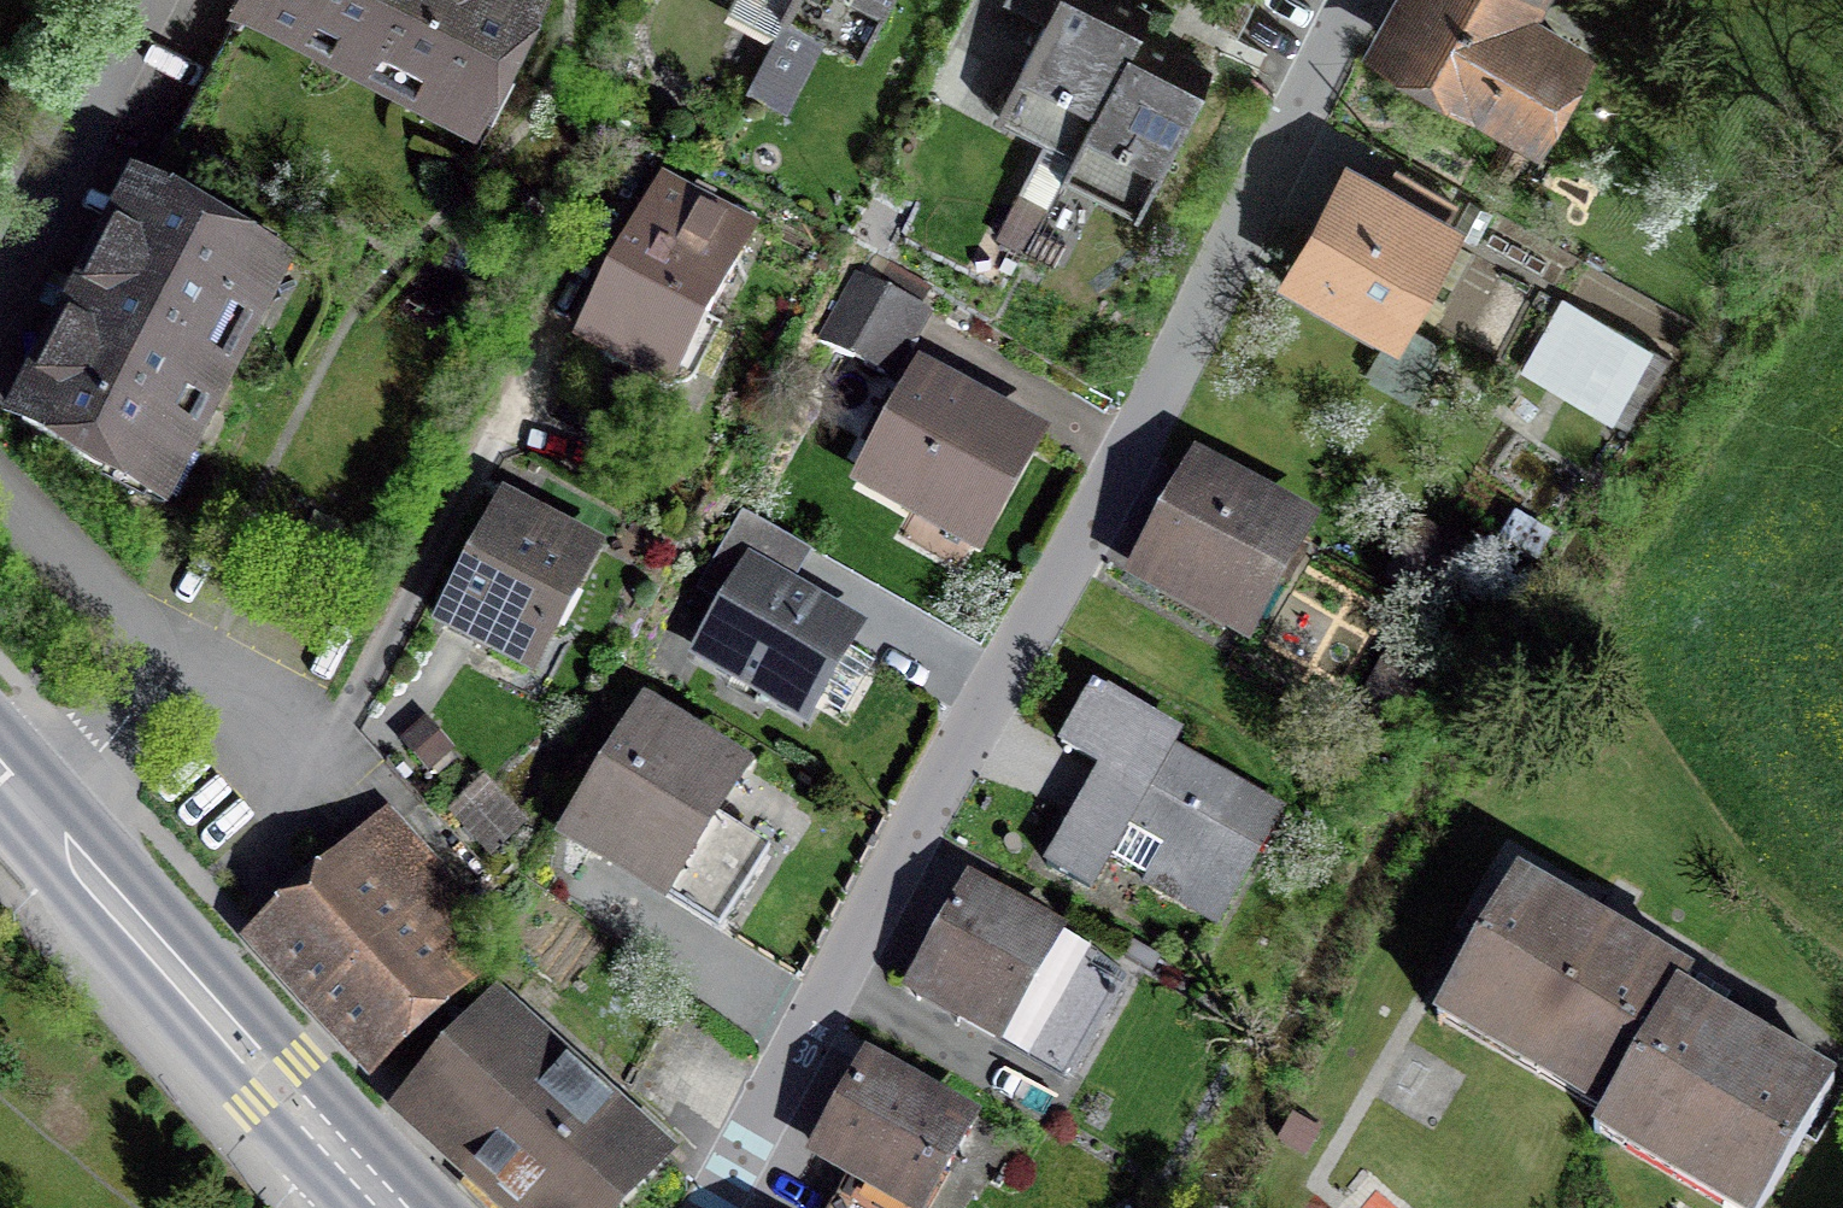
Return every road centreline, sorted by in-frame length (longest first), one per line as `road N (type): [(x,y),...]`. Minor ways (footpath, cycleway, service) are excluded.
road 1 (residential): [(1359,0),(1251,214),(711,1207)]
road 2 (primary): [(393,1207),(37,819)]
road 3 (residential): [(37,819),(150,698),(143,628),(0,499)]
road 4 (residential): [(0,283),(155,0)]

